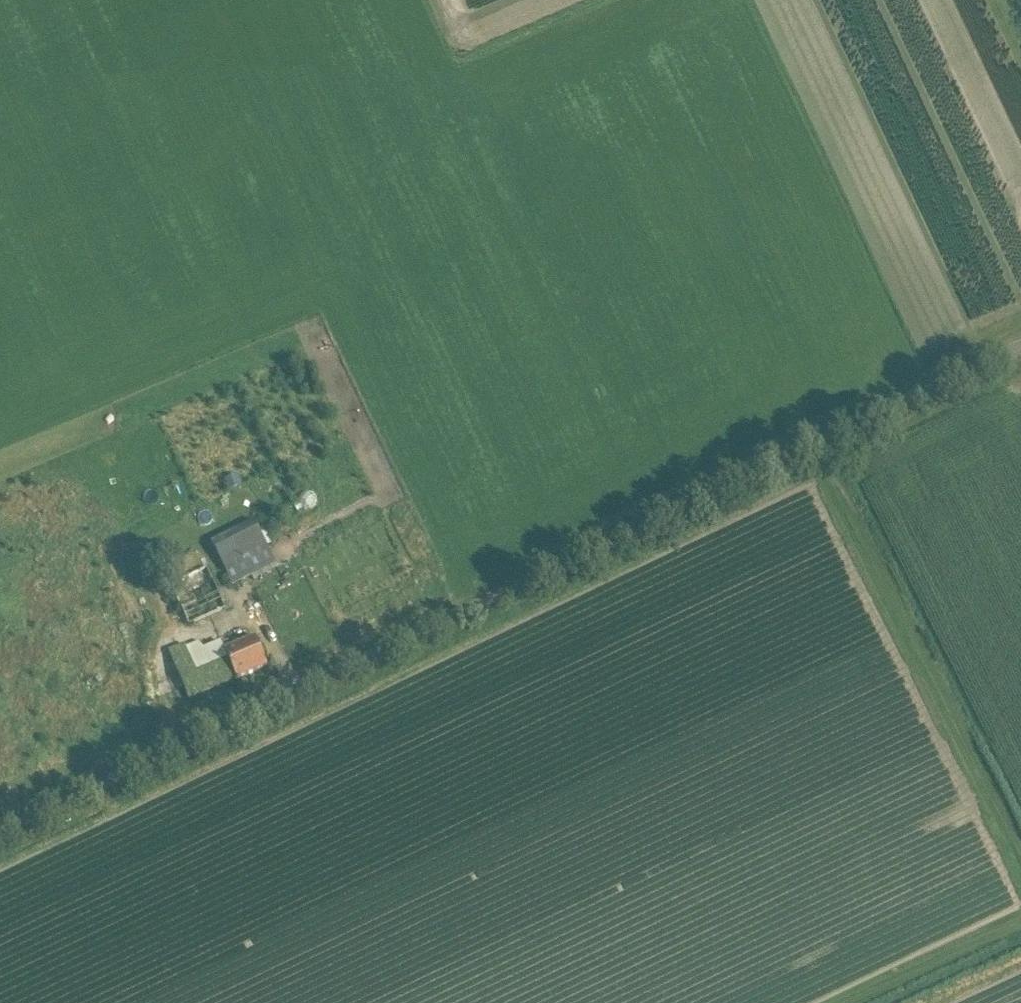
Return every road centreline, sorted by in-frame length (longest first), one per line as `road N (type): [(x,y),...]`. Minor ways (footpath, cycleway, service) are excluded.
road 1 (unclassified): [(0,838),(1020,352)]

